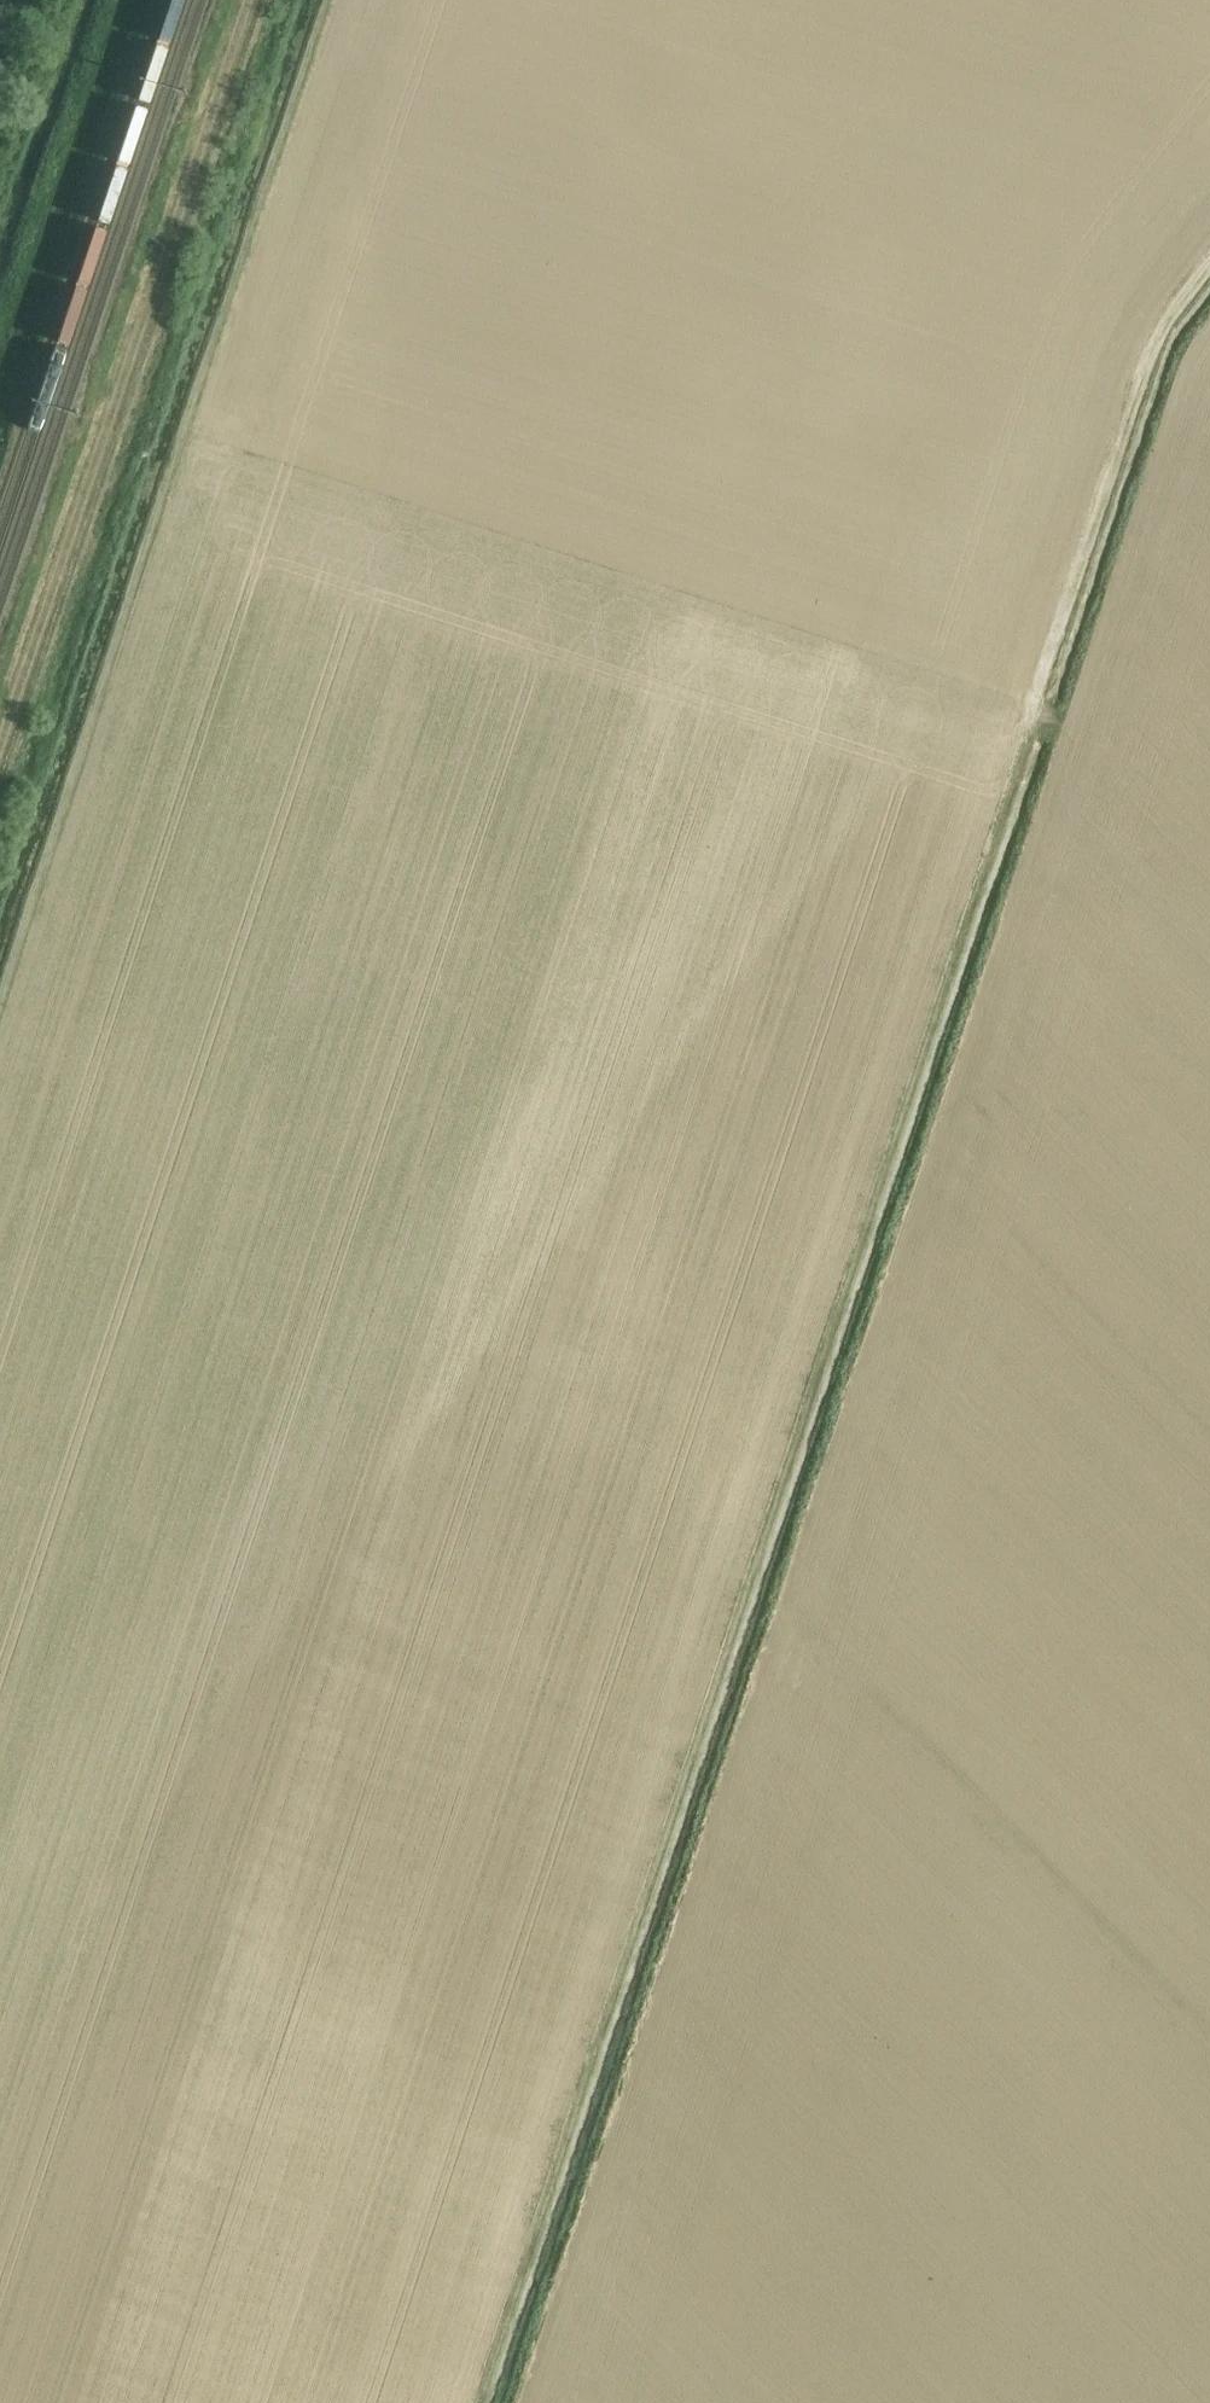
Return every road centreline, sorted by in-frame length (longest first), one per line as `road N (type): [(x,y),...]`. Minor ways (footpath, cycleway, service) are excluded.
road 1 (track): [(0,741),(249,0)]
road 2 (track): [(996,820),(1153,353),(1209,266)]

